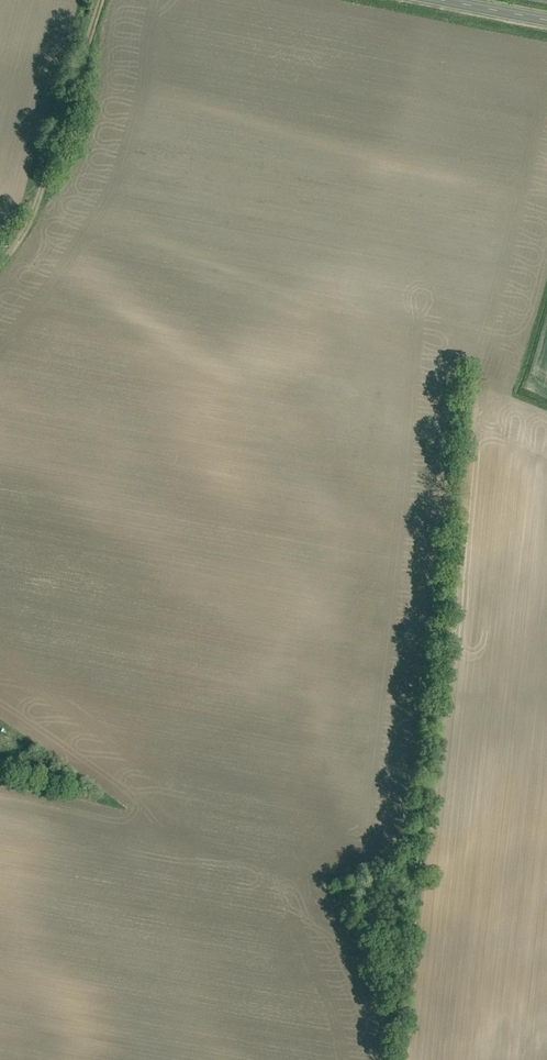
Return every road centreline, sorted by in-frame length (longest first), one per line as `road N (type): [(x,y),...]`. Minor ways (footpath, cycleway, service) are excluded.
road 1 (track): [(102,0),(31,220),(0,267)]

